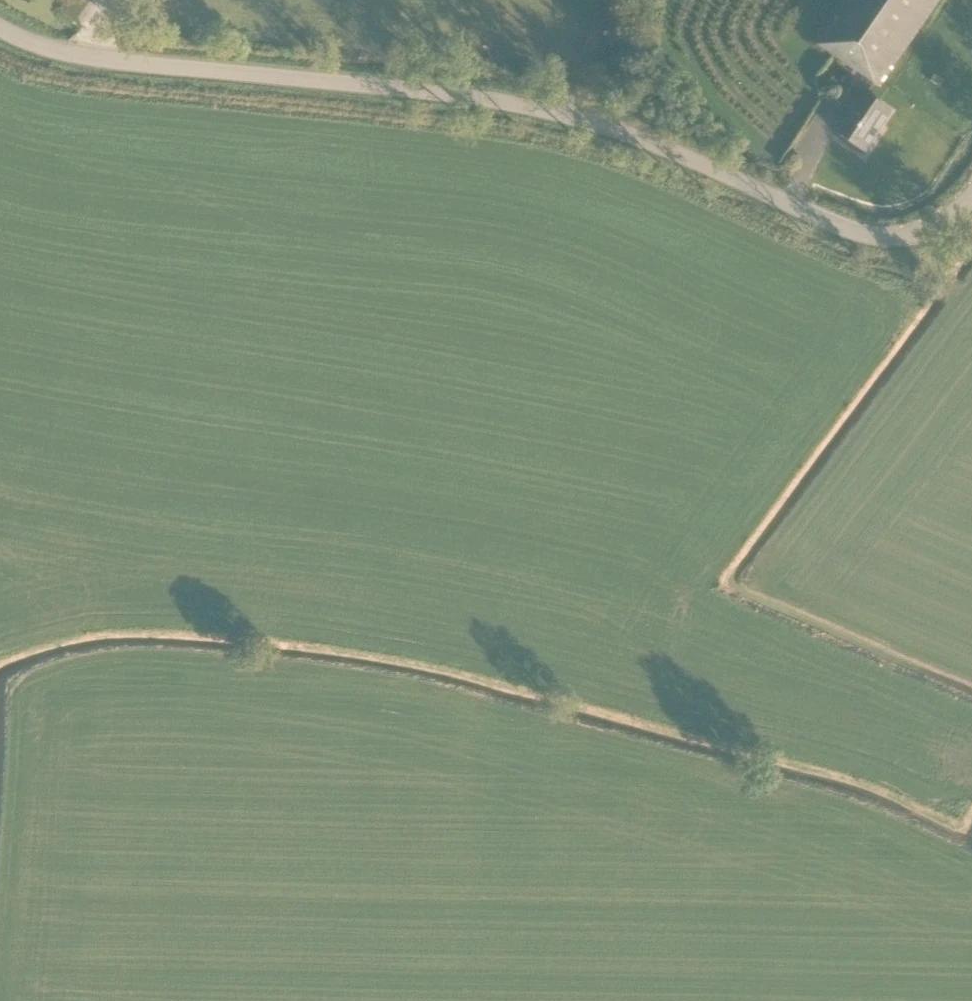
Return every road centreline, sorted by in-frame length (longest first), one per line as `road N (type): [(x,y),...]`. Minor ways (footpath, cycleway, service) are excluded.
road 1 (tertiary): [(971,195),(920,234),(858,232),(725,171),(564,114),(434,94),(116,73),(0,25)]

